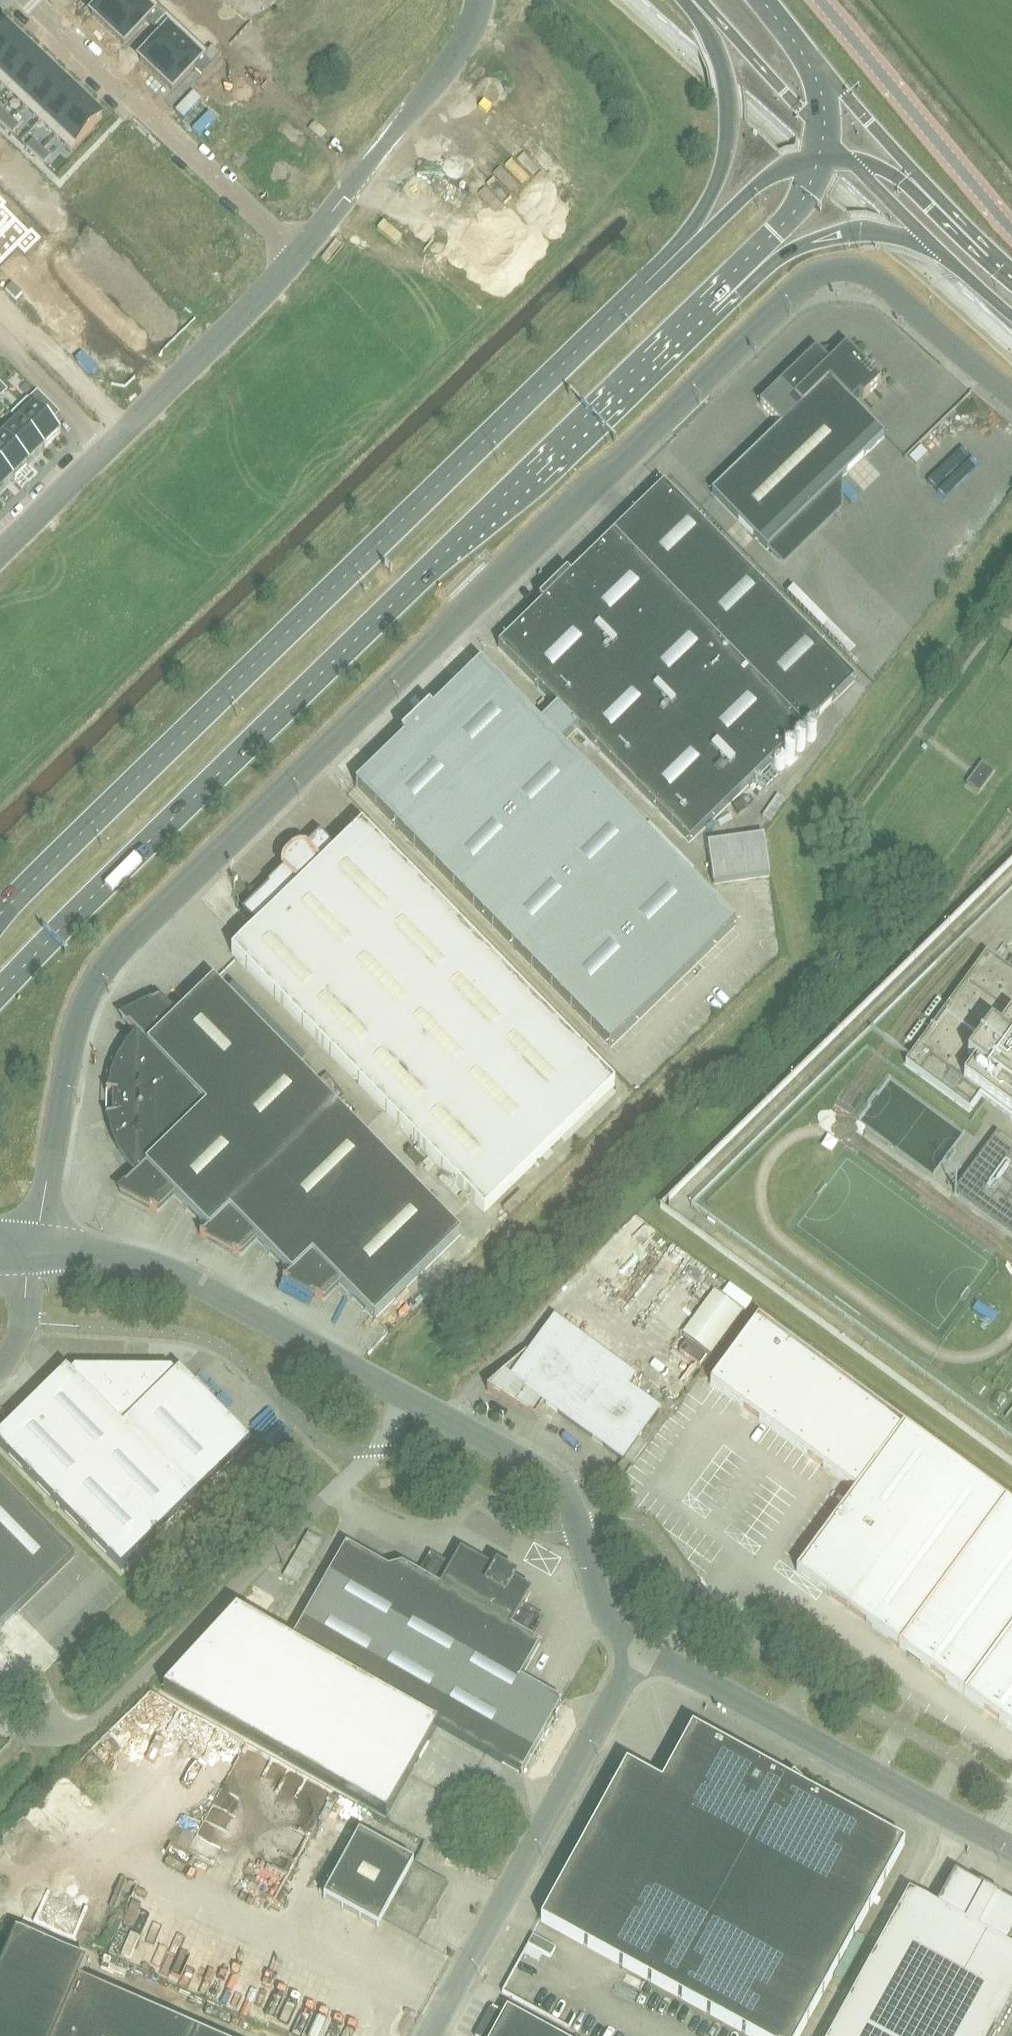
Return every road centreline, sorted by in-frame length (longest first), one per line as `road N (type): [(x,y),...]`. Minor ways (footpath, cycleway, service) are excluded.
road 1 (unclassified): [(34,1248),(69,1057),(86,1003),(112,959),(798,293),(834,272)]
road 2 (primary): [(0,994),(694,318)]
road 3 (primary): [(660,270),(0,914)]
road 4 (unclassified): [(645,1668),(606,1629),(564,1490),(181,1277),(130,1261),(34,1248)]
road 5 (unclassified): [(0,554),(238,322),(297,252)]
road 6 (unclassified): [(439,2035),(645,1668)]
road 7 (unclassified): [(1011,1861),(645,1668)]
road 8 (residential): [(297,252),(31,0)]
road 9 (unclassified): [(297,252),(449,70),(471,39),(481,0)]
road 10 (primary): [(689,0),(718,53),(728,133),(702,211),(660,270)]
road 11 (primary): [(1007,272),(807,56)]
road 12 (unclassified): [(1011,226),(825,0)]
road 13 (primary): [(694,318),(785,254),(820,239),(888,234),(936,247)]
road 14 (residential): [(1011,395),(871,278),(834,272)]
road 15 (primary): [(1007,272),(973,254),(894,174),(846,160)]
road 16 (primary): [(694,318),(801,200),(819,163)]
road 17 (primary): [(819,163),(755,186),(660,270)]
road 18 (primary): [(701,0),(823,135)]
road 19 (unclassified): [(0,1368),(23,1322),(34,1248)]
road 20 (primary): [(846,160),(936,247)]

